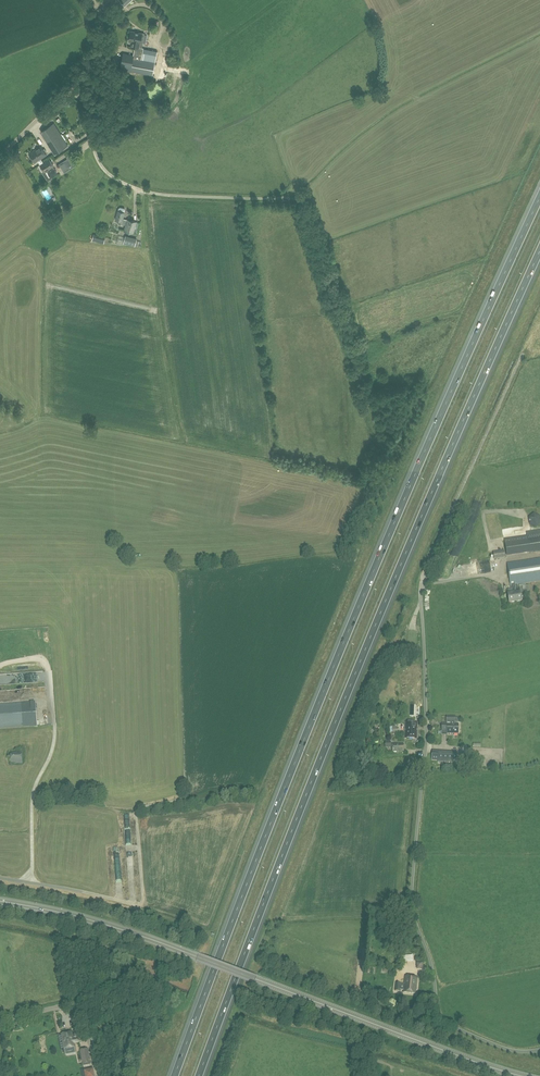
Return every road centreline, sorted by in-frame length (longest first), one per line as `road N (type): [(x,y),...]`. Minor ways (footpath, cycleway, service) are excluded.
road 1 (motorway): [(539,197),(337,656),(174,1075)]
road 2 (motorway): [(199,1075),(360,663),(539,252)]
road 3 (unclassified): [(539,1050),(508,1049),(440,1019),(411,899),(426,740),(421,579),(525,355)]
road 4 (unclassified): [(345,552),(381,452),(302,208),(288,198),(161,194),(128,185),(99,163),(83,99)]
road 5 (tertiary): [(523,1075),(142,936),(0,900)]
road 6 (track): [(30,882),(33,795),(55,725)]
road 7 (unclassified): [(98,1075),(77,1005),(0,1021)]
road 8 (track): [(135,905),(143,899),(138,809),(185,799)]
road 9 (unclassified): [(0,877),(135,905)]

